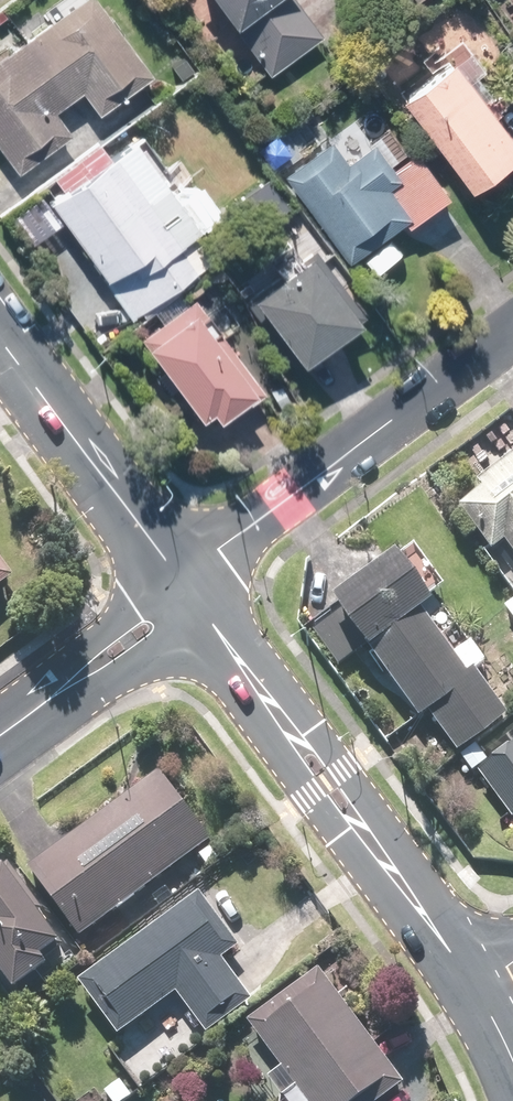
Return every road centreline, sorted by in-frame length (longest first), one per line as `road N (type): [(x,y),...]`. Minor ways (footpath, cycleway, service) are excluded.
road 1 (residential): [(187,589),(512,337)]
road 2 (secondary): [(0,338),(187,589)]
road 3 (secondary): [(187,589),(168,627),(134,661),(50,694)]
road 4 (secondary): [(380,851),(486,996)]
road 5 (secondary): [(50,694),(114,619),(187,589)]
road 6 (secondary): [(380,851),(358,840),(313,791),(279,717)]
road 7 (secondary): [(279,717),(340,770),(380,851)]
road 8 (secondary): [(279,717),(187,589)]

